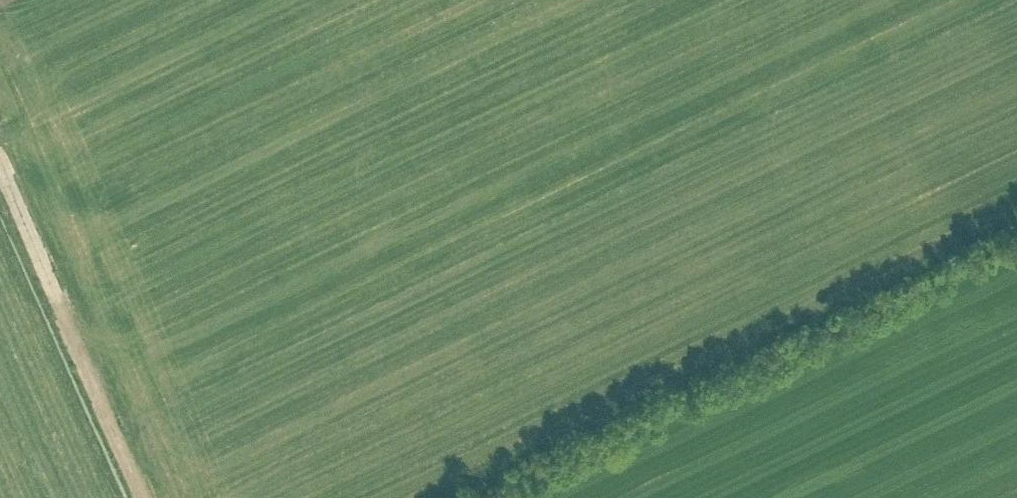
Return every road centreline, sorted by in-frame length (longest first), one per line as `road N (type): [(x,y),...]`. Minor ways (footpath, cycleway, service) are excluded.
road 1 (track): [(147,497),(0,164)]

